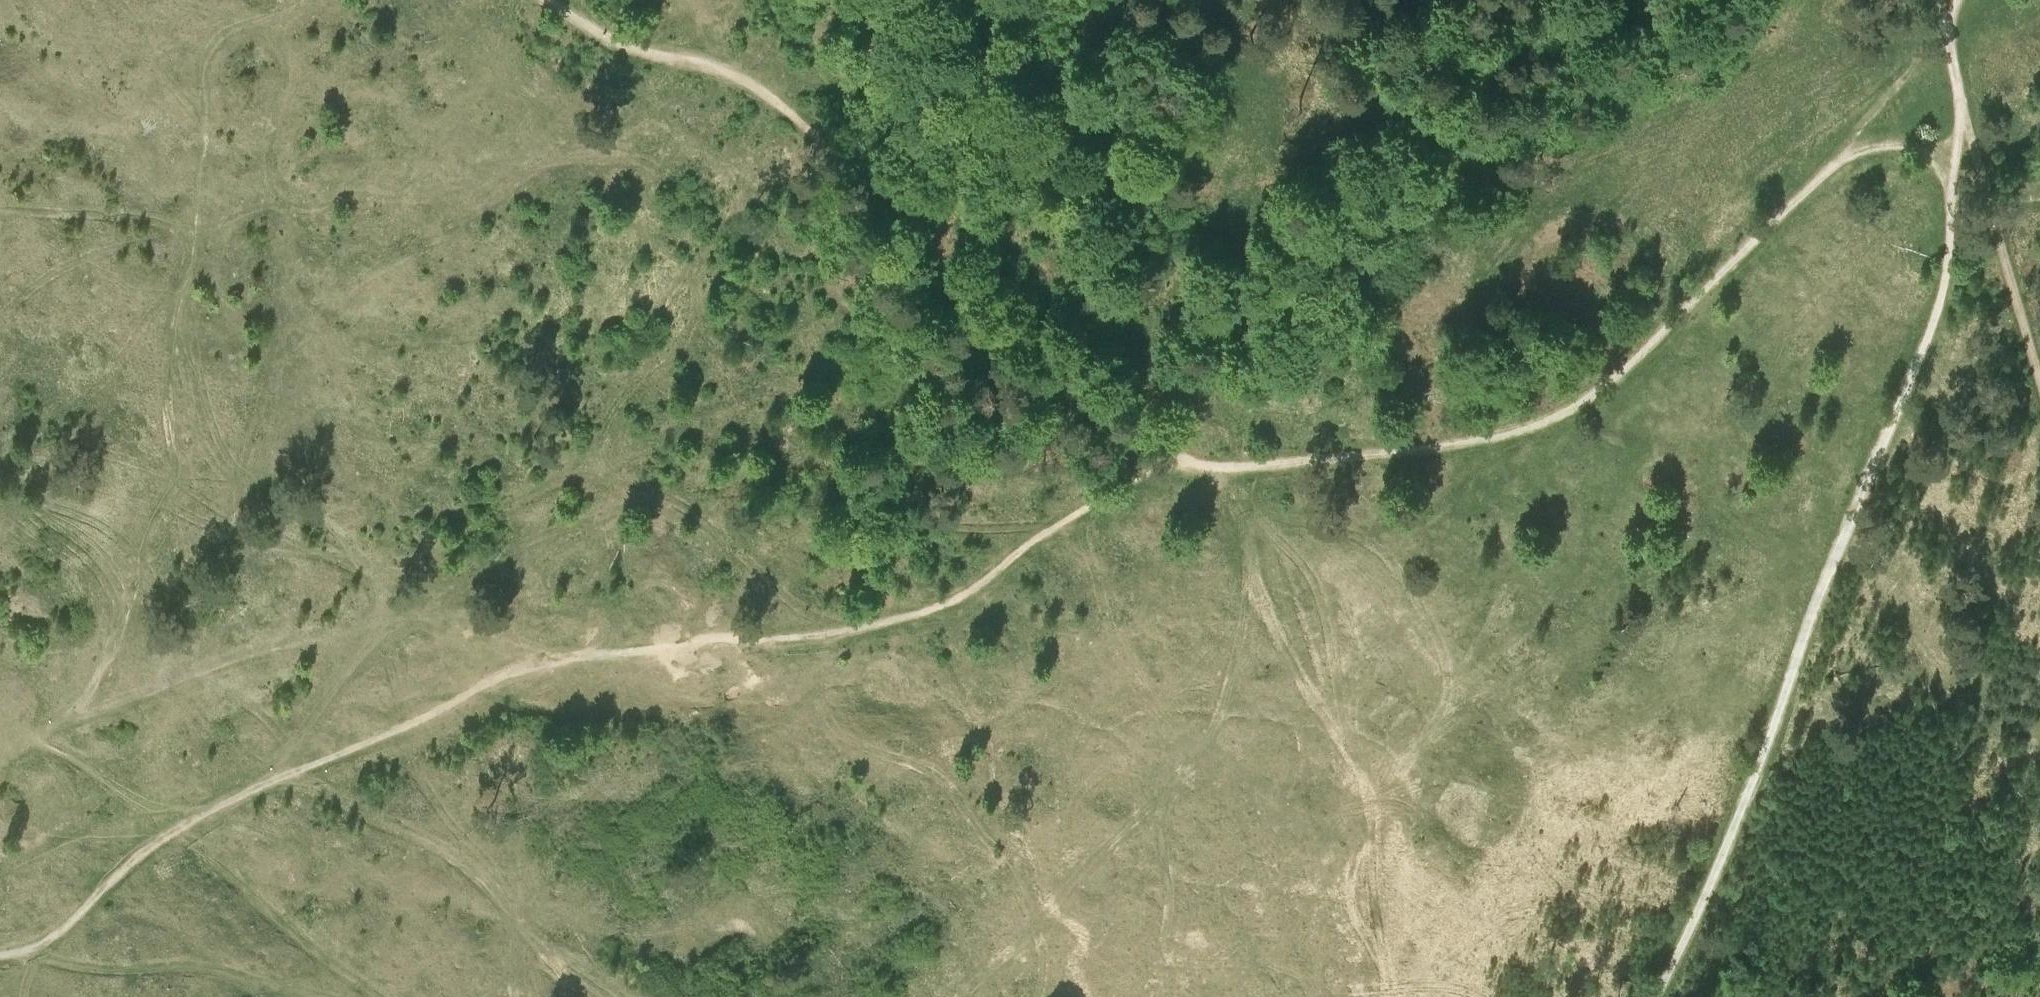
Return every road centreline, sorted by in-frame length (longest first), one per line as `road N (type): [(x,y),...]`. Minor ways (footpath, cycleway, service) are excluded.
road 1 (track): [(1657,996),(1763,761),(1940,291),(1965,137)]
road 2 (track): [(1965,137),(2039,381)]

